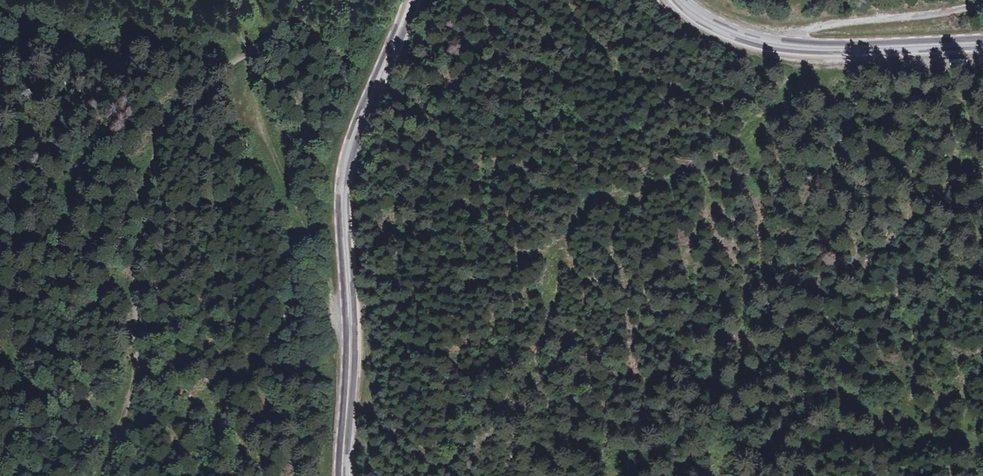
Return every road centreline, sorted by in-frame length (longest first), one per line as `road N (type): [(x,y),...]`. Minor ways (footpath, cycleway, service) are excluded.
road 1 (track): [(289,0),(273,25),(169,120),(151,157),(132,264),(132,383),(103,475)]
road 2 (secondary): [(343,475),(346,164),(410,0)]
road 3 (track): [(234,0),(242,54),(286,187),(331,303),(349,319)]
road 4 (secondary): [(682,0),(743,36),(792,45),(982,43)]
road 5 (track): [(792,45),(812,28),(982,4)]

